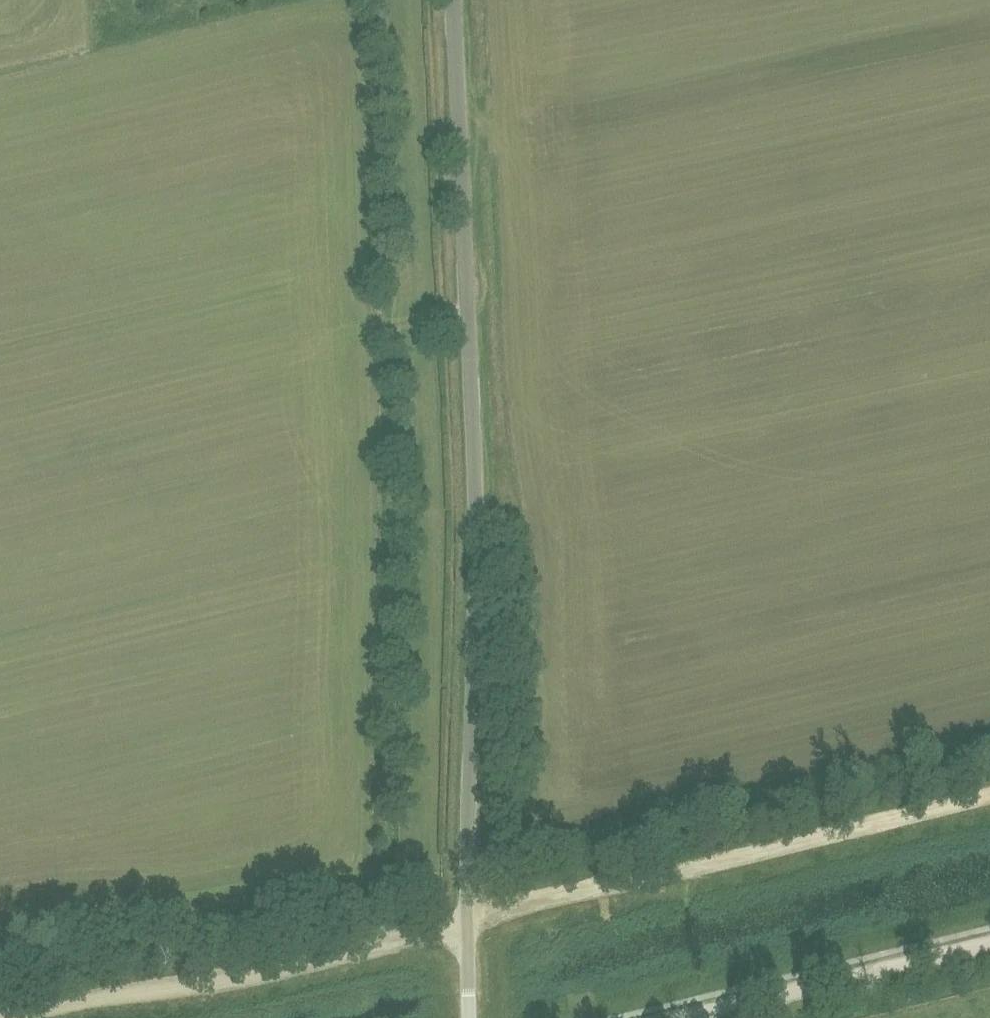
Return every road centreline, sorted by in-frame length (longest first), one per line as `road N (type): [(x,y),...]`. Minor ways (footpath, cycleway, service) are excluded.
road 1 (unclassified): [(468,1017),(475,485),(453,0)]
road 2 (track): [(989,802),(190,998),(18,1017)]
road 3 (unclassified): [(686,1017),(989,945)]

